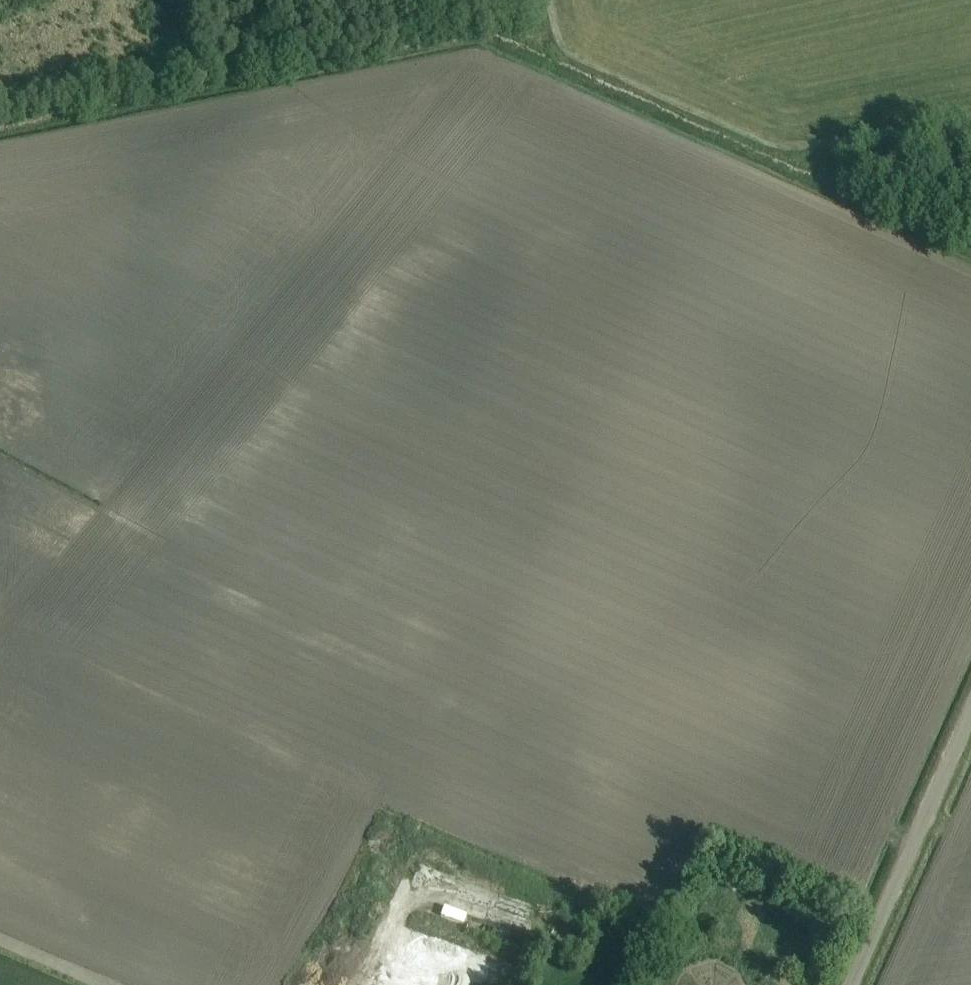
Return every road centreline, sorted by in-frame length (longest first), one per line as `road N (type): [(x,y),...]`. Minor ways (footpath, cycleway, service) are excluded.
road 1 (unclassified): [(970,716),(852,984)]

